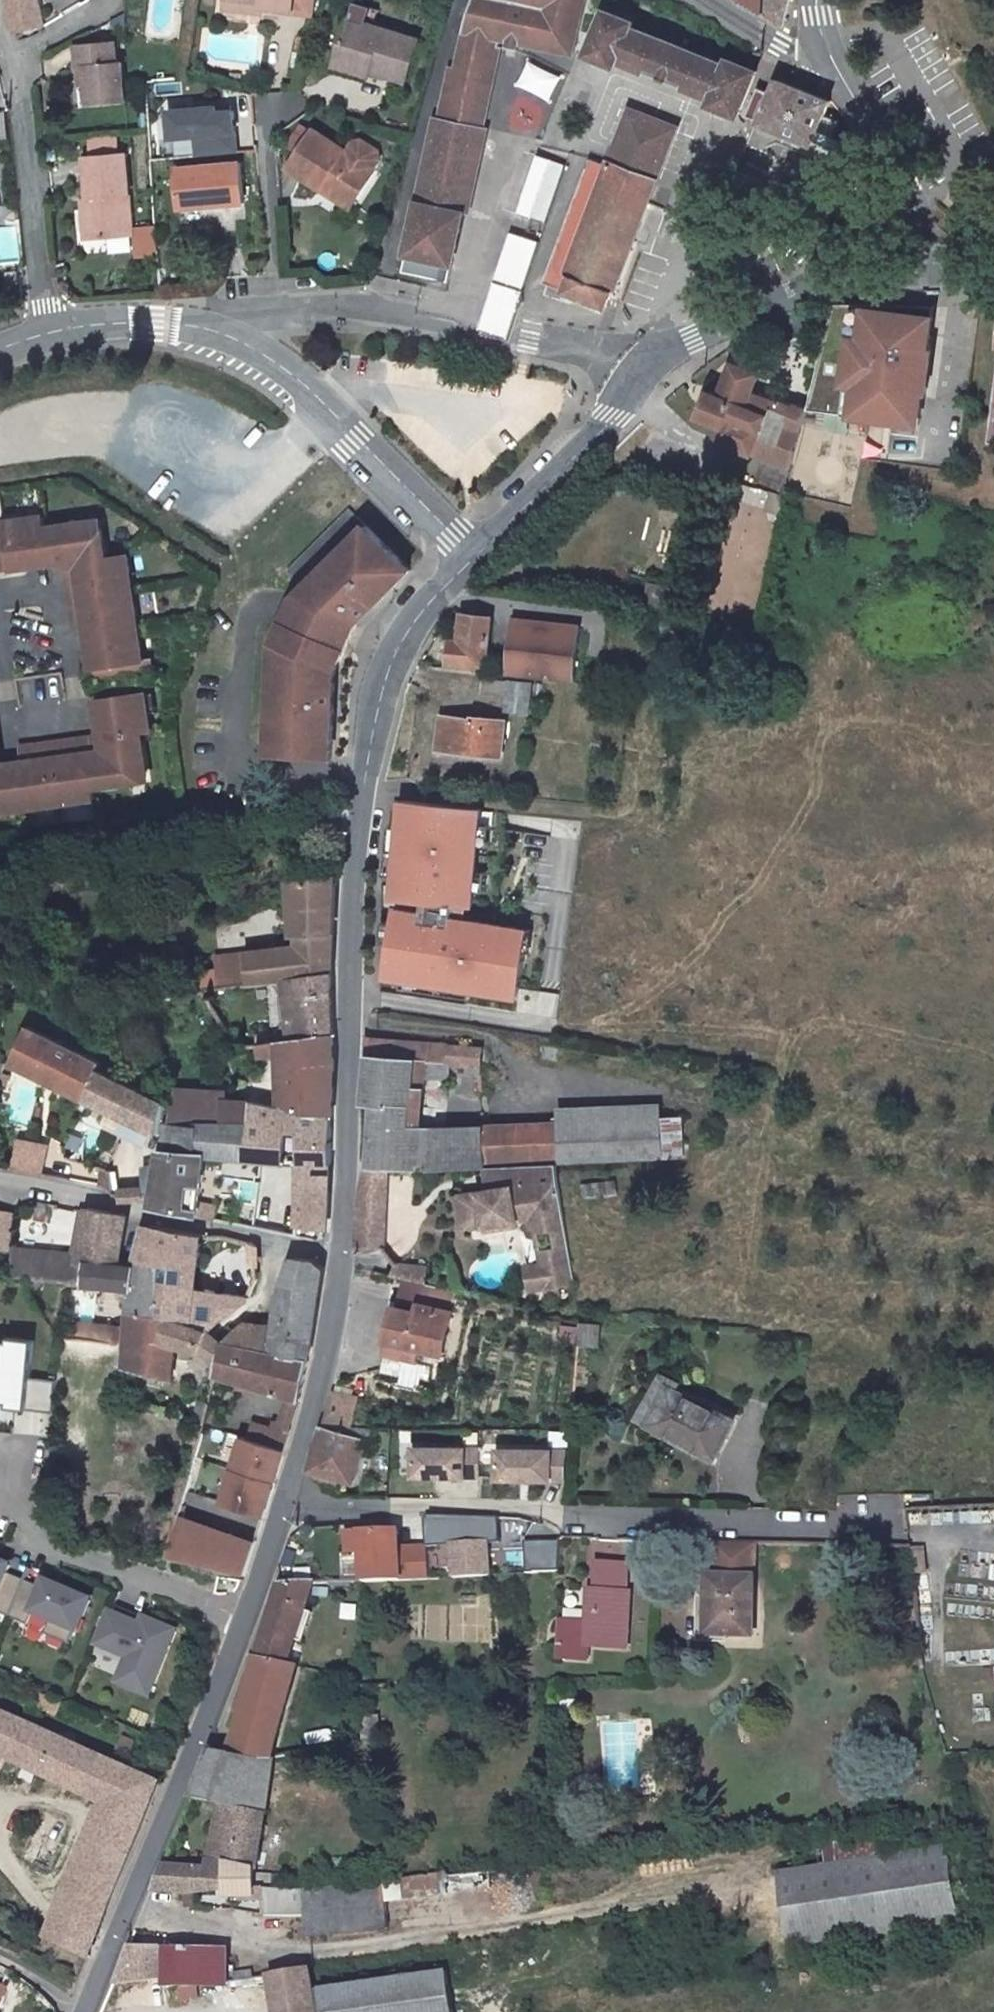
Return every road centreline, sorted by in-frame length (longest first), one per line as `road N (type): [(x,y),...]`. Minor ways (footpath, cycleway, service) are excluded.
road 1 (unclassified): [(333,1252),(360,769),(381,675),(409,624),(475,557)]
road 2 (residential): [(282,1507),(907,1526)]
road 3 (unclassified): [(81,2011),(282,1507)]
road 4 (unclassified): [(166,319),(285,369),(475,557)]
road 5 (residential): [(100,11),(10,59),(44,325)]
road 6 (residential): [(333,1252),(134,1219),(109,1199),(0,1181)]
road 7 (residential): [(645,363),(788,297),(932,272)]
road 8 (unclassified): [(282,1507),(327,1339),(333,1252)]
road 9 (unclassified): [(475,557),(613,414),(645,363)]
road 10 (residential): [(828,62),(914,208),(932,272)]
road 11 (residential): [(166,319),(336,311)]
road 12 (residential): [(828,62),(786,48),(711,0)]
road 13 (unclassified): [(44,325),(166,319)]

